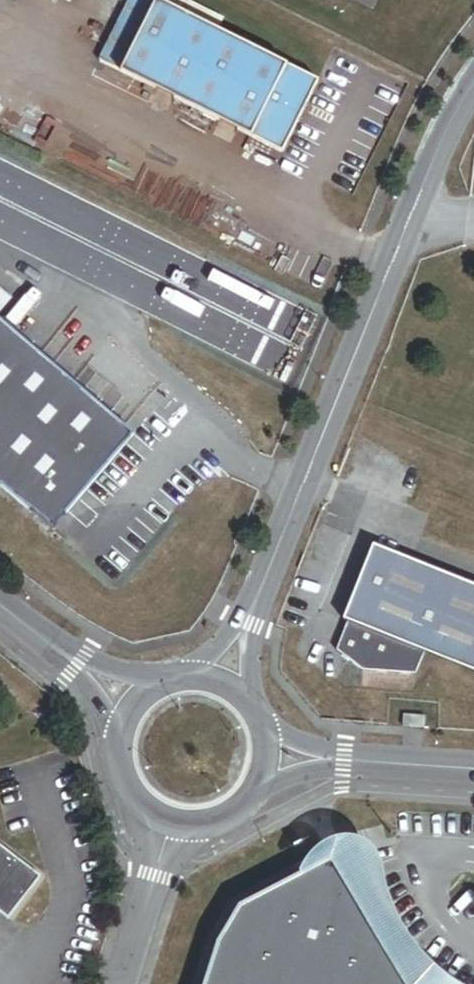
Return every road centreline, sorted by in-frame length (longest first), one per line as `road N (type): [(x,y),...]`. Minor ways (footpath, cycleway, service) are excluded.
road 1 (unclassified): [(239,639),(404,239),(473,95)]
road 2 (residential): [(124,983),(173,819)]
road 3 (tertiary): [(473,770),(318,760)]

